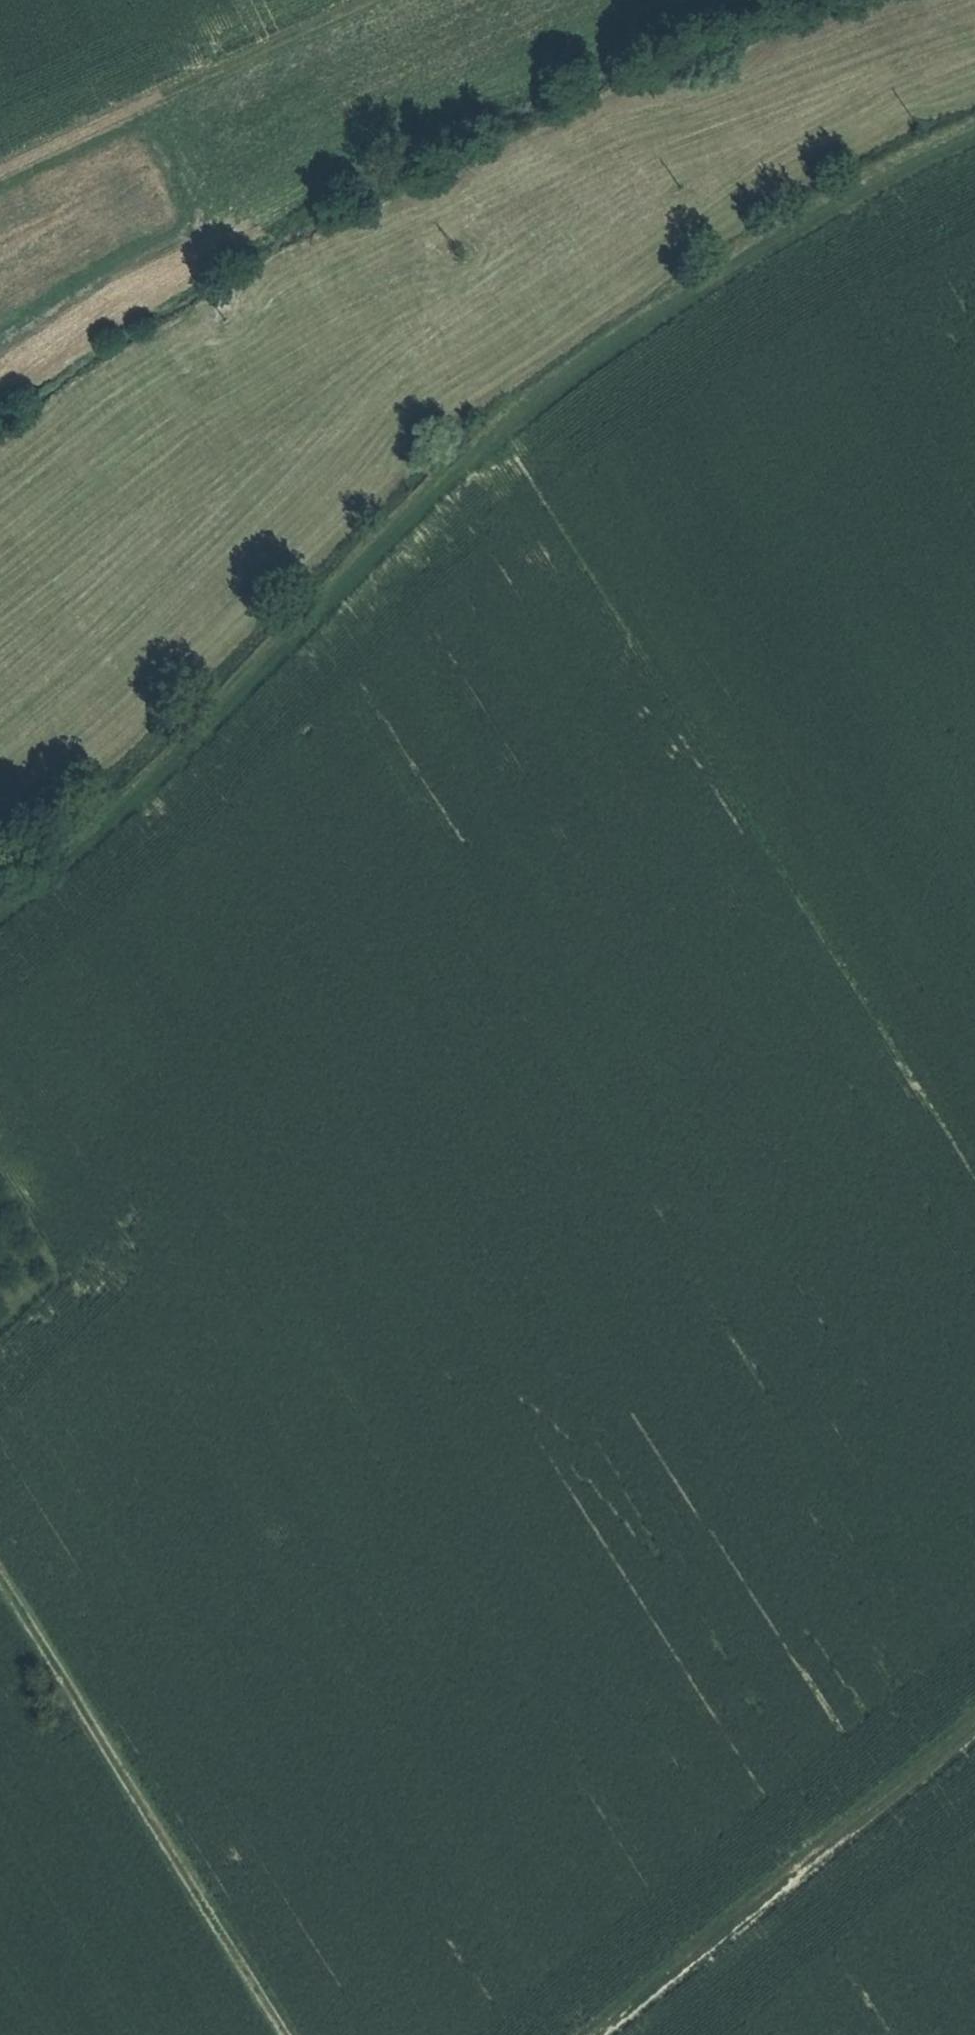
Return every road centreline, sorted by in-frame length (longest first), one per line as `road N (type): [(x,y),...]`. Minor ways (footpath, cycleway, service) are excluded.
road 1 (track): [(287,2034),(0,1587)]
road 2 (track): [(974,1721),(596,2034)]
road 3 (track): [(392,0),(0,187)]

